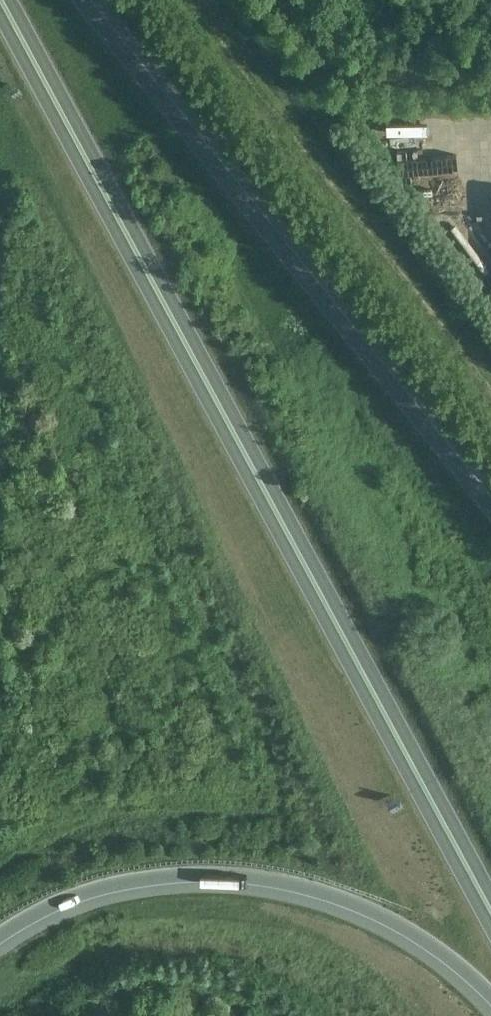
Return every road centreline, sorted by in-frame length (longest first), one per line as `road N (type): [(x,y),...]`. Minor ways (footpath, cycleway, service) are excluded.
road 1 (trunk): [(490,913),(1,0)]
road 2 (trunk): [(490,507),(82,0)]
road 3 (trunk): [(0,936),(126,882),(178,876),(281,883),(376,915),(455,965),(490,999)]

